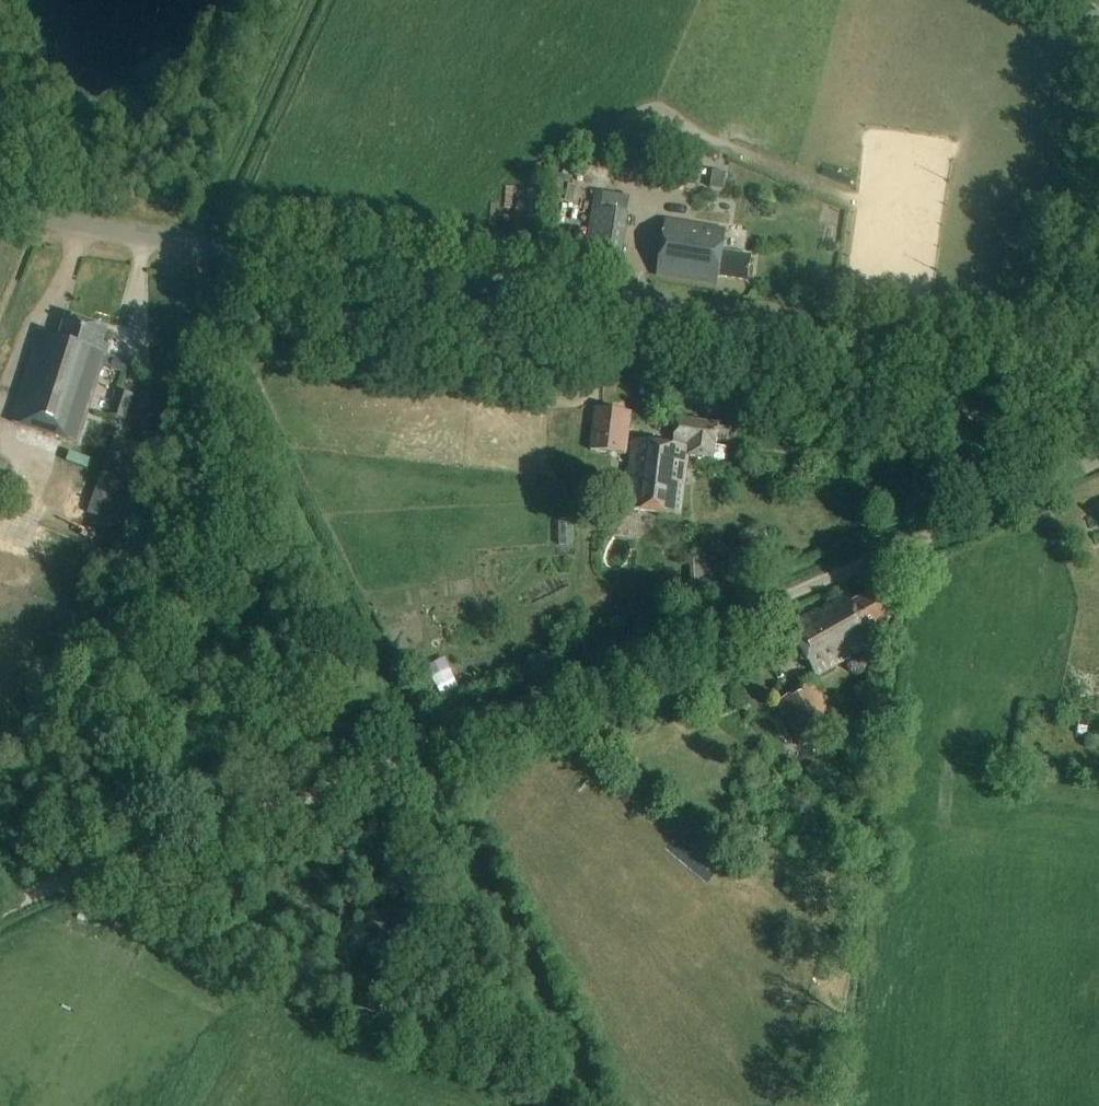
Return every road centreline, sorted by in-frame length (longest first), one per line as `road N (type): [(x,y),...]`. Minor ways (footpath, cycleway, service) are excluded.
road 1 (unclassified): [(0,207),(226,247),(1098,371)]
road 2 (track): [(0,914),(430,746)]
road 3 (unclassified): [(697,633),(1098,459)]
road 4 (track): [(430,746),(697,633)]

